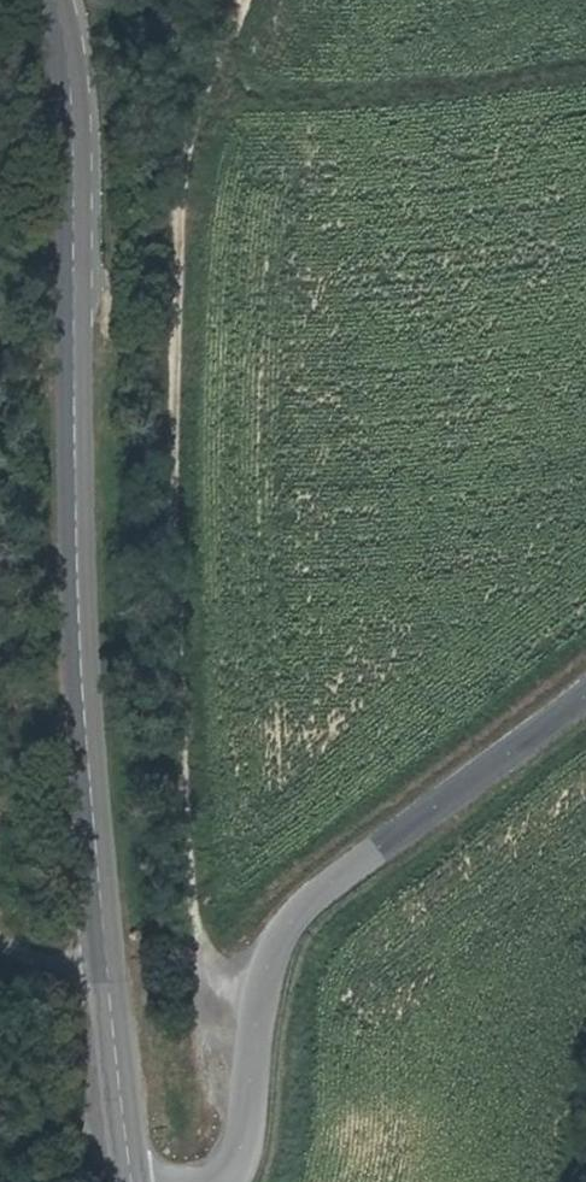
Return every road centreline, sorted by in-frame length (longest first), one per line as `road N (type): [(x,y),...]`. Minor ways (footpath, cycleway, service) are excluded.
road 1 (secondary): [(55,0),(72,104),(81,668),(133,1181)]
road 2 (track): [(260,995),(217,980),(193,930),(174,511),(188,119),(241,0)]
road 3 (tertiary): [(223,1181),(232,1178),(270,924),(585,689)]

